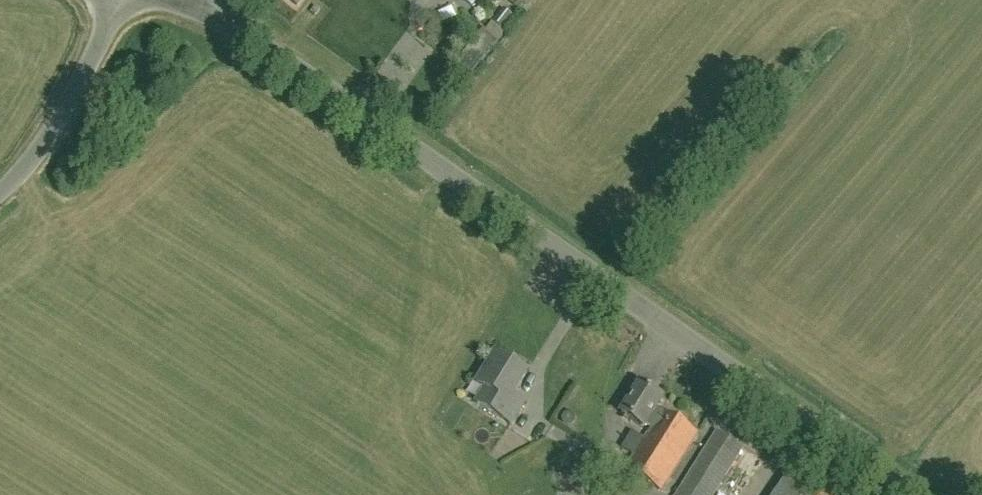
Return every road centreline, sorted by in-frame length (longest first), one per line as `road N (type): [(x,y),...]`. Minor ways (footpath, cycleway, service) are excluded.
road 1 (unclassified): [(909,494),(211,7)]
road 2 (unclassified): [(0,194),(53,135),(118,0)]

